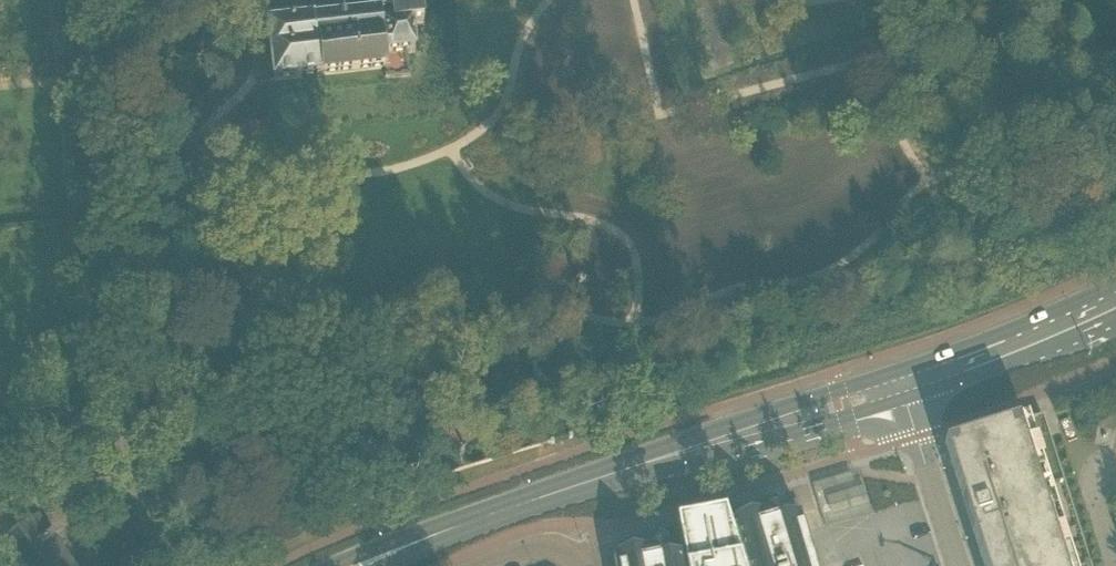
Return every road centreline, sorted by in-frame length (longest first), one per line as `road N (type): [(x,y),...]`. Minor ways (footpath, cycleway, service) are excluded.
road 1 (secondary): [(677,461),(849,428),(904,391)]
road 2 (secondary): [(904,391),(840,394),(677,461)]
road 3 (secondary): [(457,534),(677,461)]
road 4 (secondary): [(904,391),(1115,304)]

